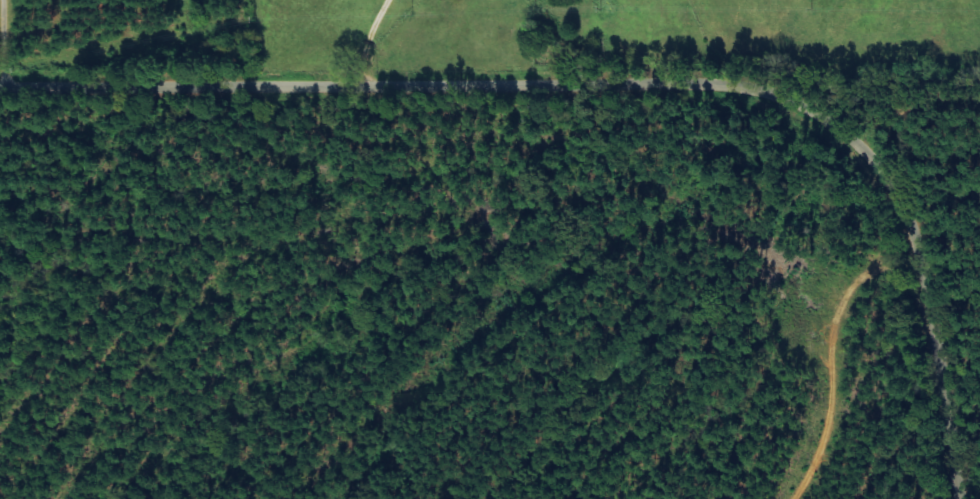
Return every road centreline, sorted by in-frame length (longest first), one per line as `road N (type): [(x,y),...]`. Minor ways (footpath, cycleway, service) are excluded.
road 1 (residential): [(961,498),(924,251),(909,210),(864,150),(785,97),(670,84),(0,88)]

